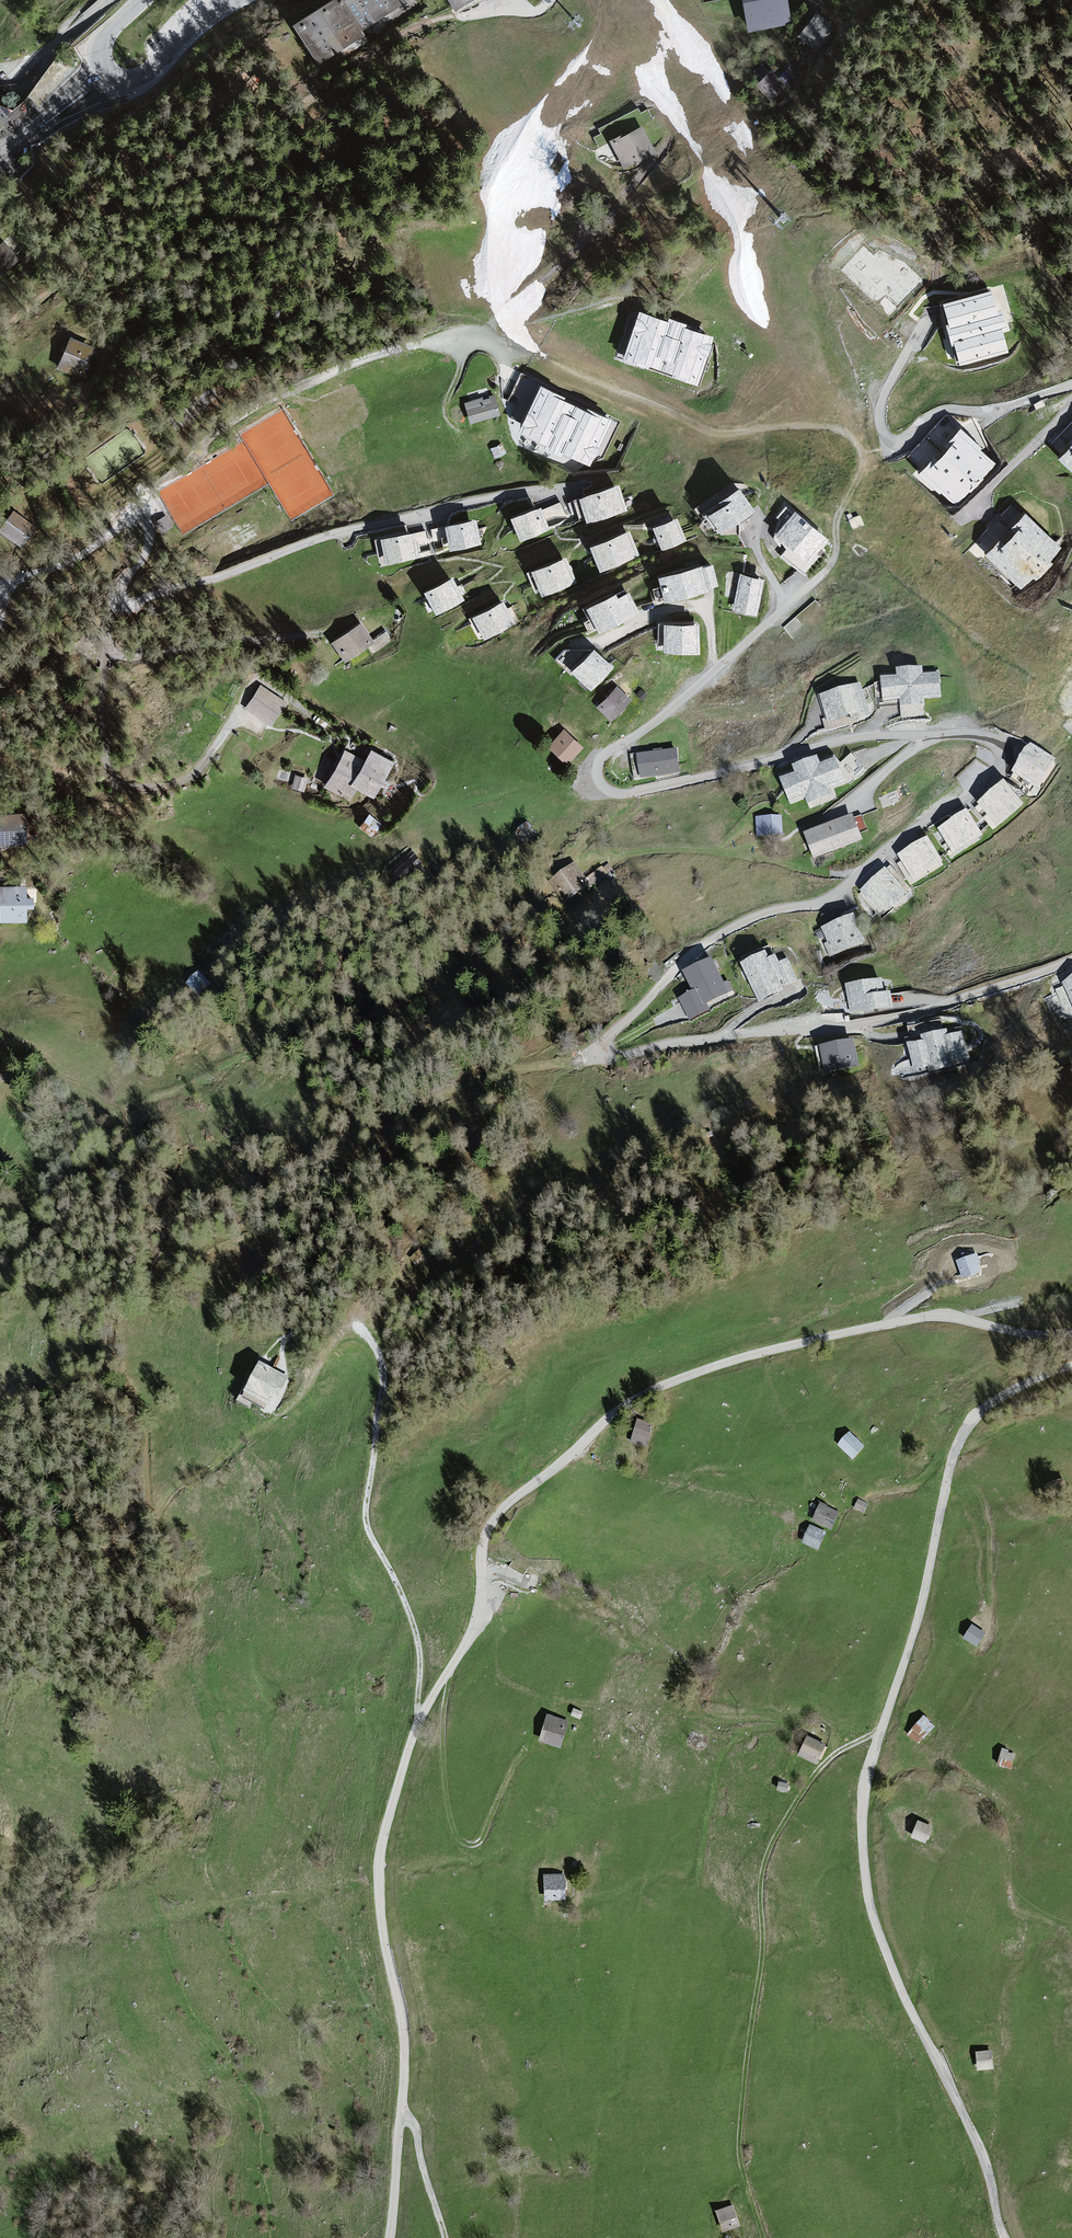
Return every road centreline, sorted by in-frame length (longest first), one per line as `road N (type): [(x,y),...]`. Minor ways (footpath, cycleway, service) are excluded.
road 1 (unclassified): [(389,2237),(404,2042),(382,1930),(381,1847),(421,1717),(473,1630),(493,1520),(623,1406),(725,1363),(929,1316),(1024,1333),(1071,1331)]
road 2 (unclassified): [(1071,1367),(987,1407),(959,1437),(862,1804),(874,1919),(979,2148),(1004,2237)]
road 3 (track): [(684,957),(597,1049),(602,1063),(666,1043),(774,1035),(945,1003),(1071,958)]
road 4 (track): [(1071,385),(1015,404),(931,410),(879,439),(842,421),(727,431),(544,364),(489,332)]
road 5 (track): [(764,2237),(739,2151),(761,1963),(762,1874),(810,1780),(839,1751),(879,1737)]
road 6 (track): [(421,1717),(414,1623),(365,1524),(383,1383),(371,1341),(350,1332),(338,1337),(281,1418)]
road 7 (residential): [(131,604),(415,514),(573,483)]
road 8 (track): [(125,523),(150,491),(260,405),(384,353),(458,332),(489,332)]
road 9 (track): [(489,332),(572,268),(649,165)]
road 10 (residential): [(4,585),(65,567),(125,523),(146,549),(131,604)]
road 11 (tertiary): [(108,74),(123,80),(145,75),(229,0)]
road 12 (residential): [(108,74),(0,154)]
road 13 (track): [(401,2113),(414,2130),(442,2237)]
road 14 (track): [(1071,1431),(1034,1422),(954,1450)]

